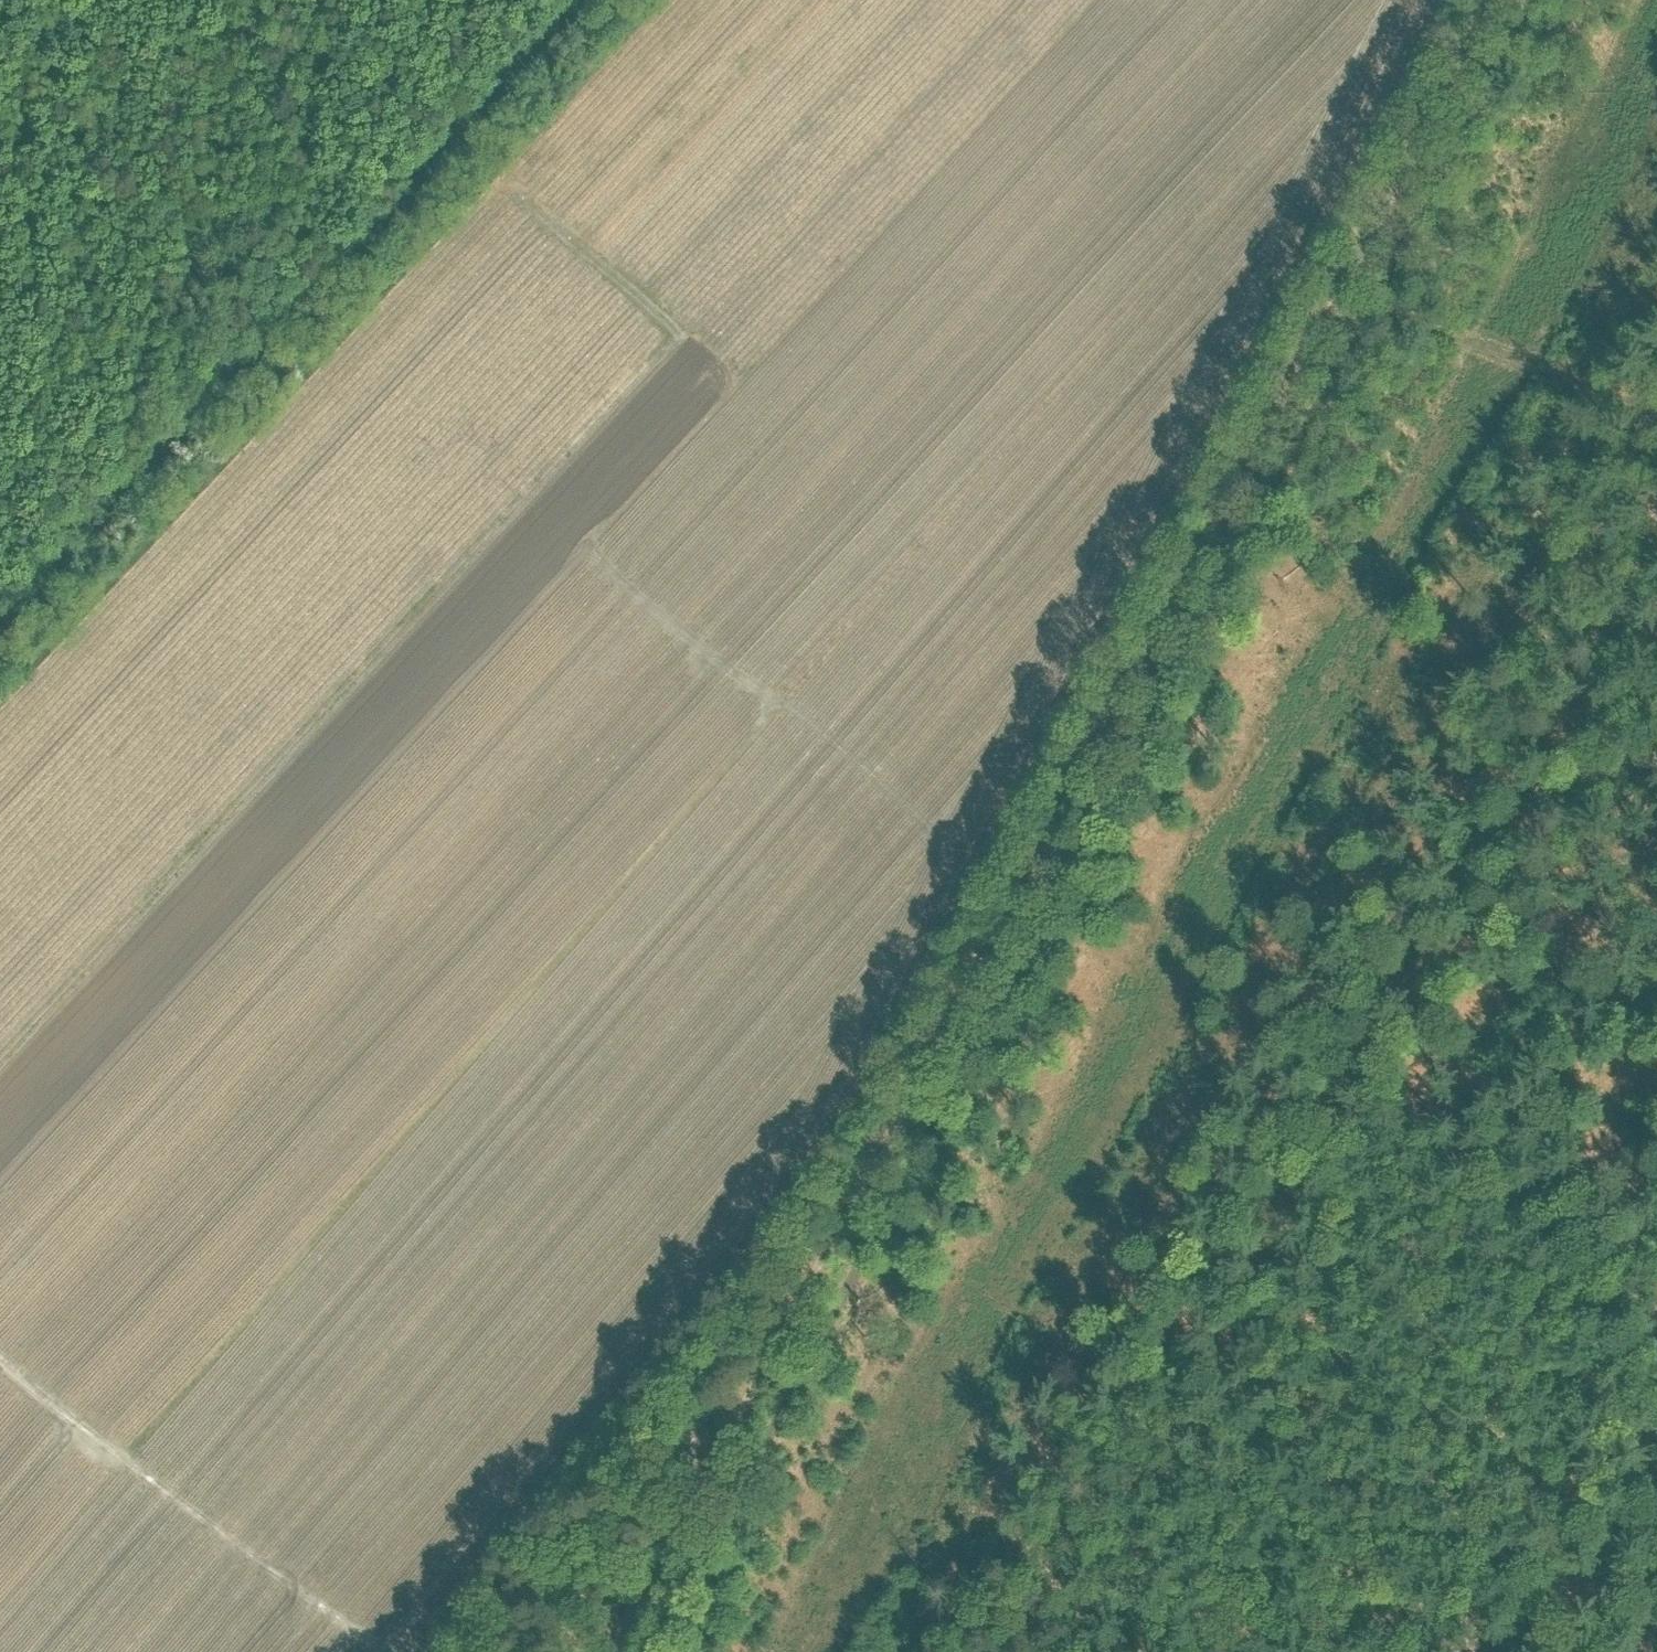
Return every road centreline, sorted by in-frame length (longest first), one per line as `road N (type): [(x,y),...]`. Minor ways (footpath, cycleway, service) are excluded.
road 1 (track): [(611,1651),(1509,0)]
road 2 (track): [(1656,390),(1362,276)]

